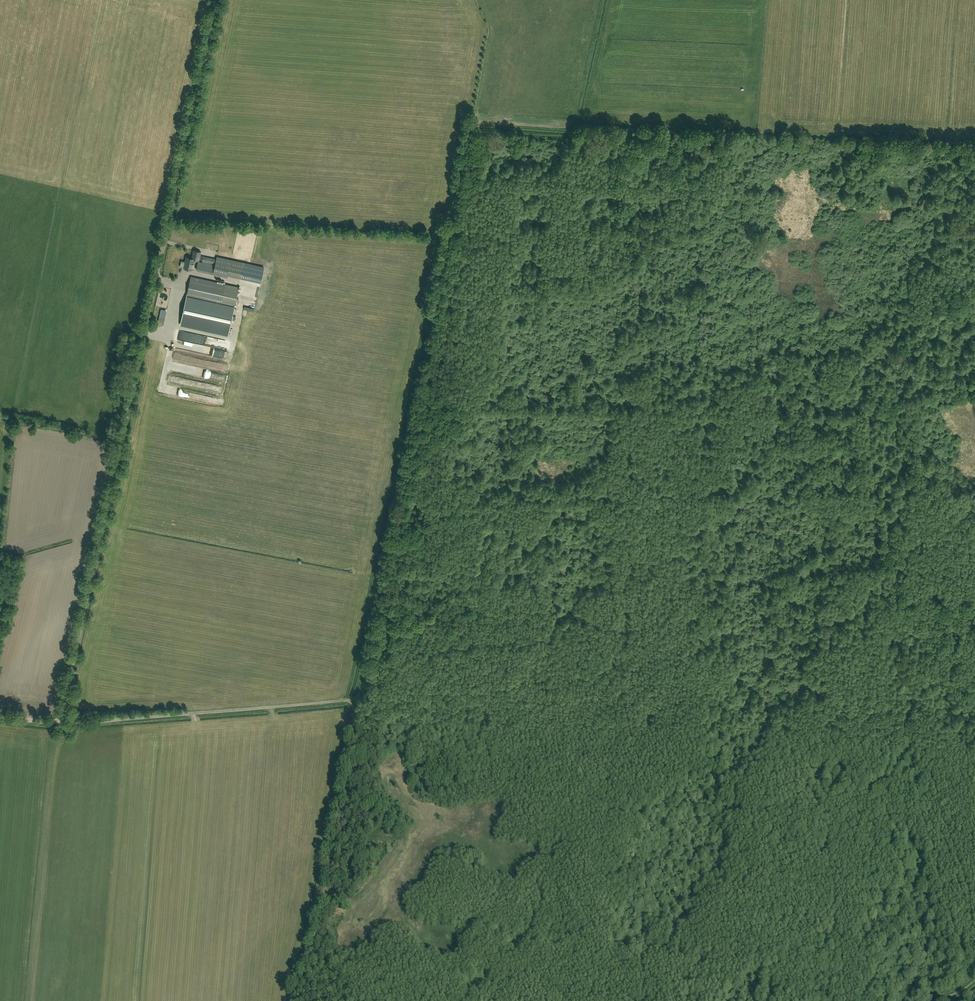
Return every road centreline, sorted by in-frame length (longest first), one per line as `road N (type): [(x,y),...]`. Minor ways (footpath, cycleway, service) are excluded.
road 1 (unclassified): [(0,717),(60,723),(218,0)]
road 2 (track): [(60,723),(354,702)]

